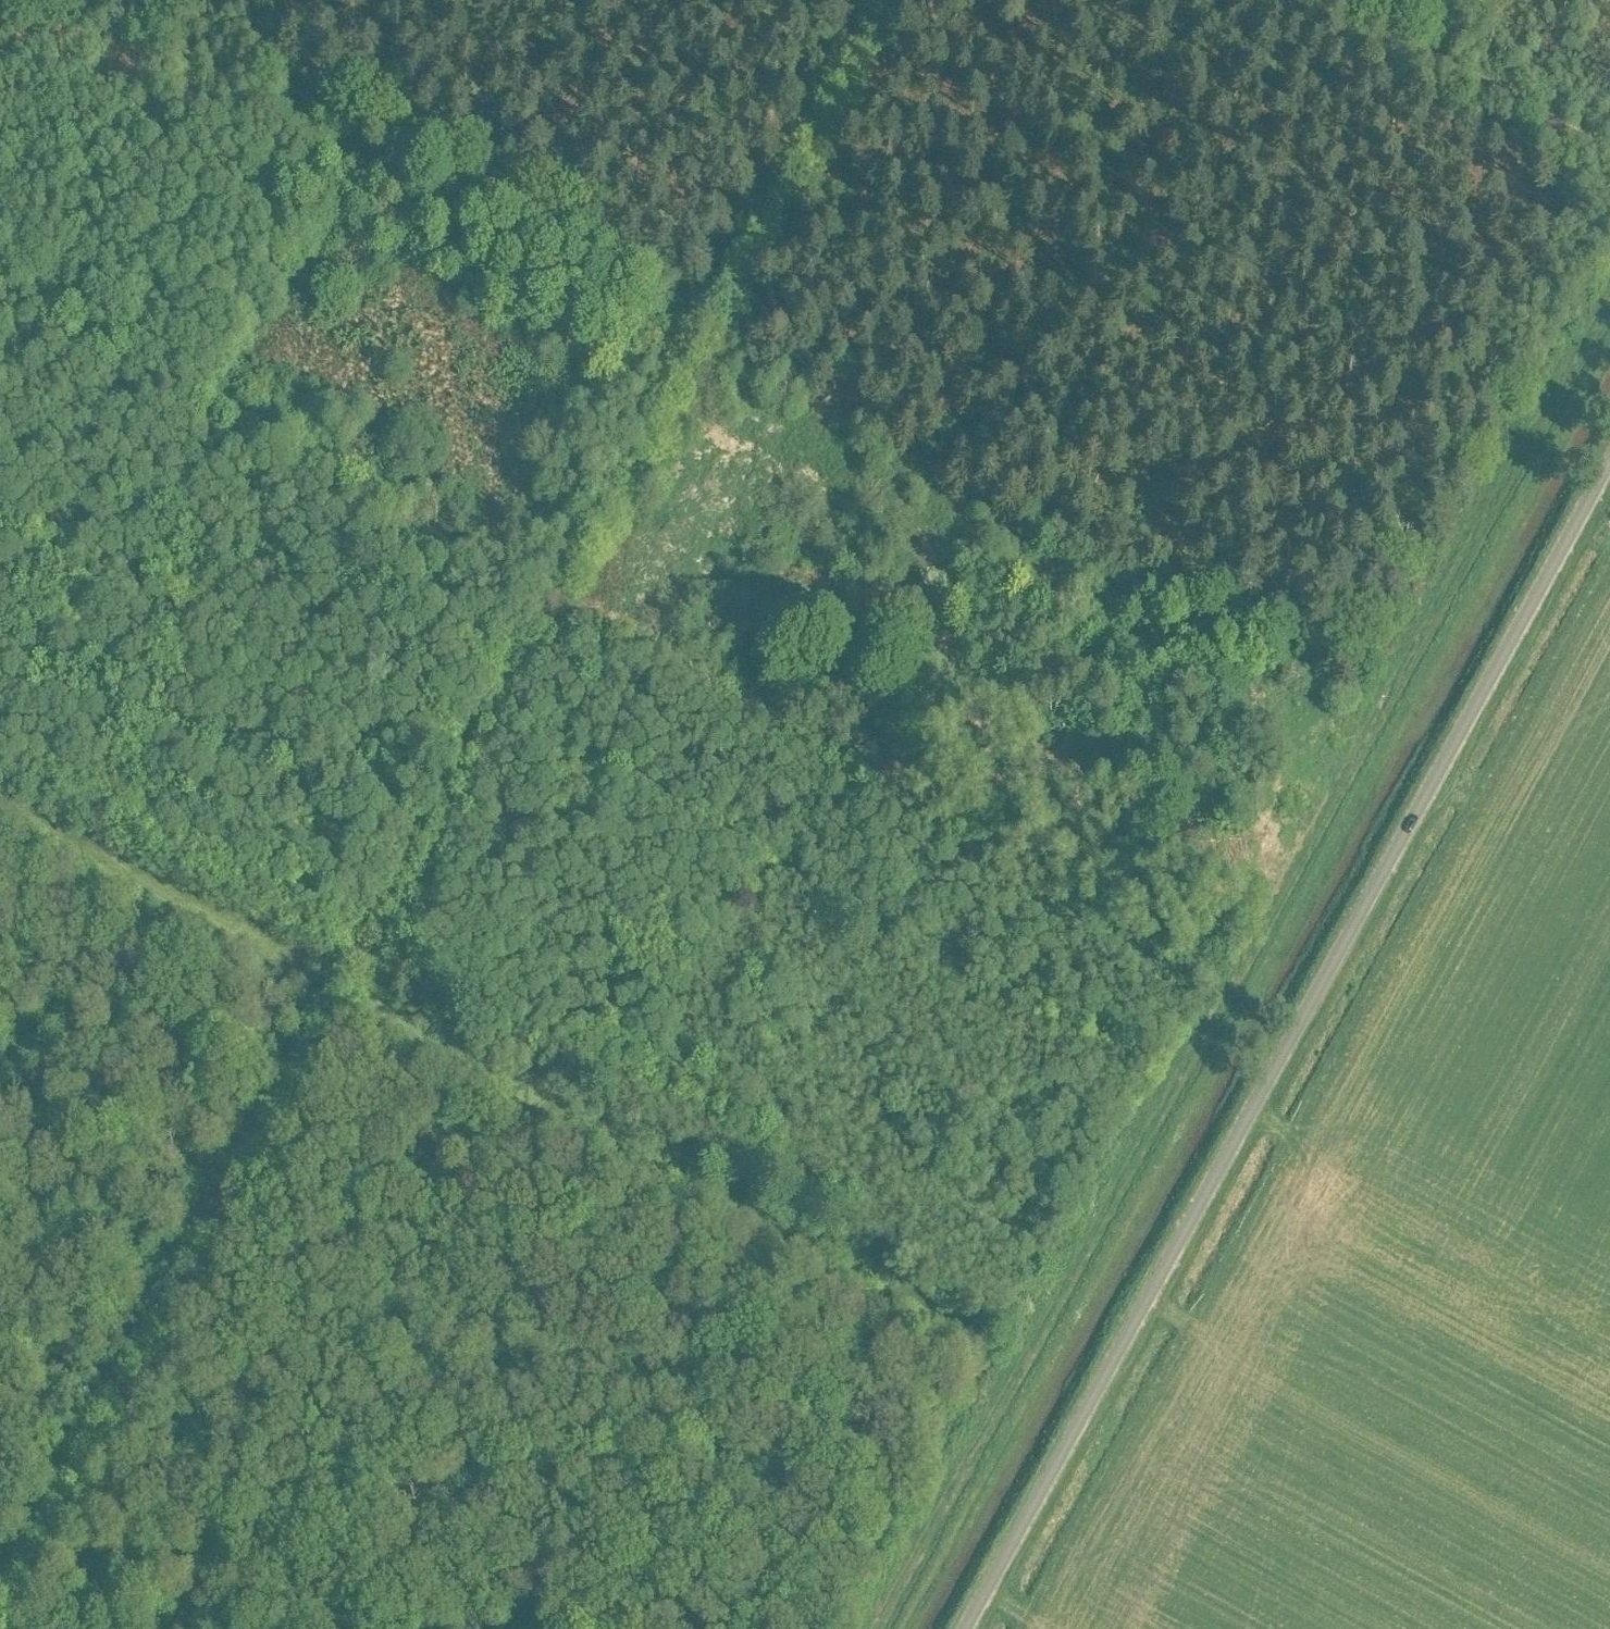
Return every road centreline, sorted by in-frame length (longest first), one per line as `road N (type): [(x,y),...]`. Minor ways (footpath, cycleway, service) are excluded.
road 1 (track): [(907,1628),(1609,327)]
road 2 (unclassified): [(963,1628),(1609,462)]
road 3 (track): [(1324,0),(1609,157)]

